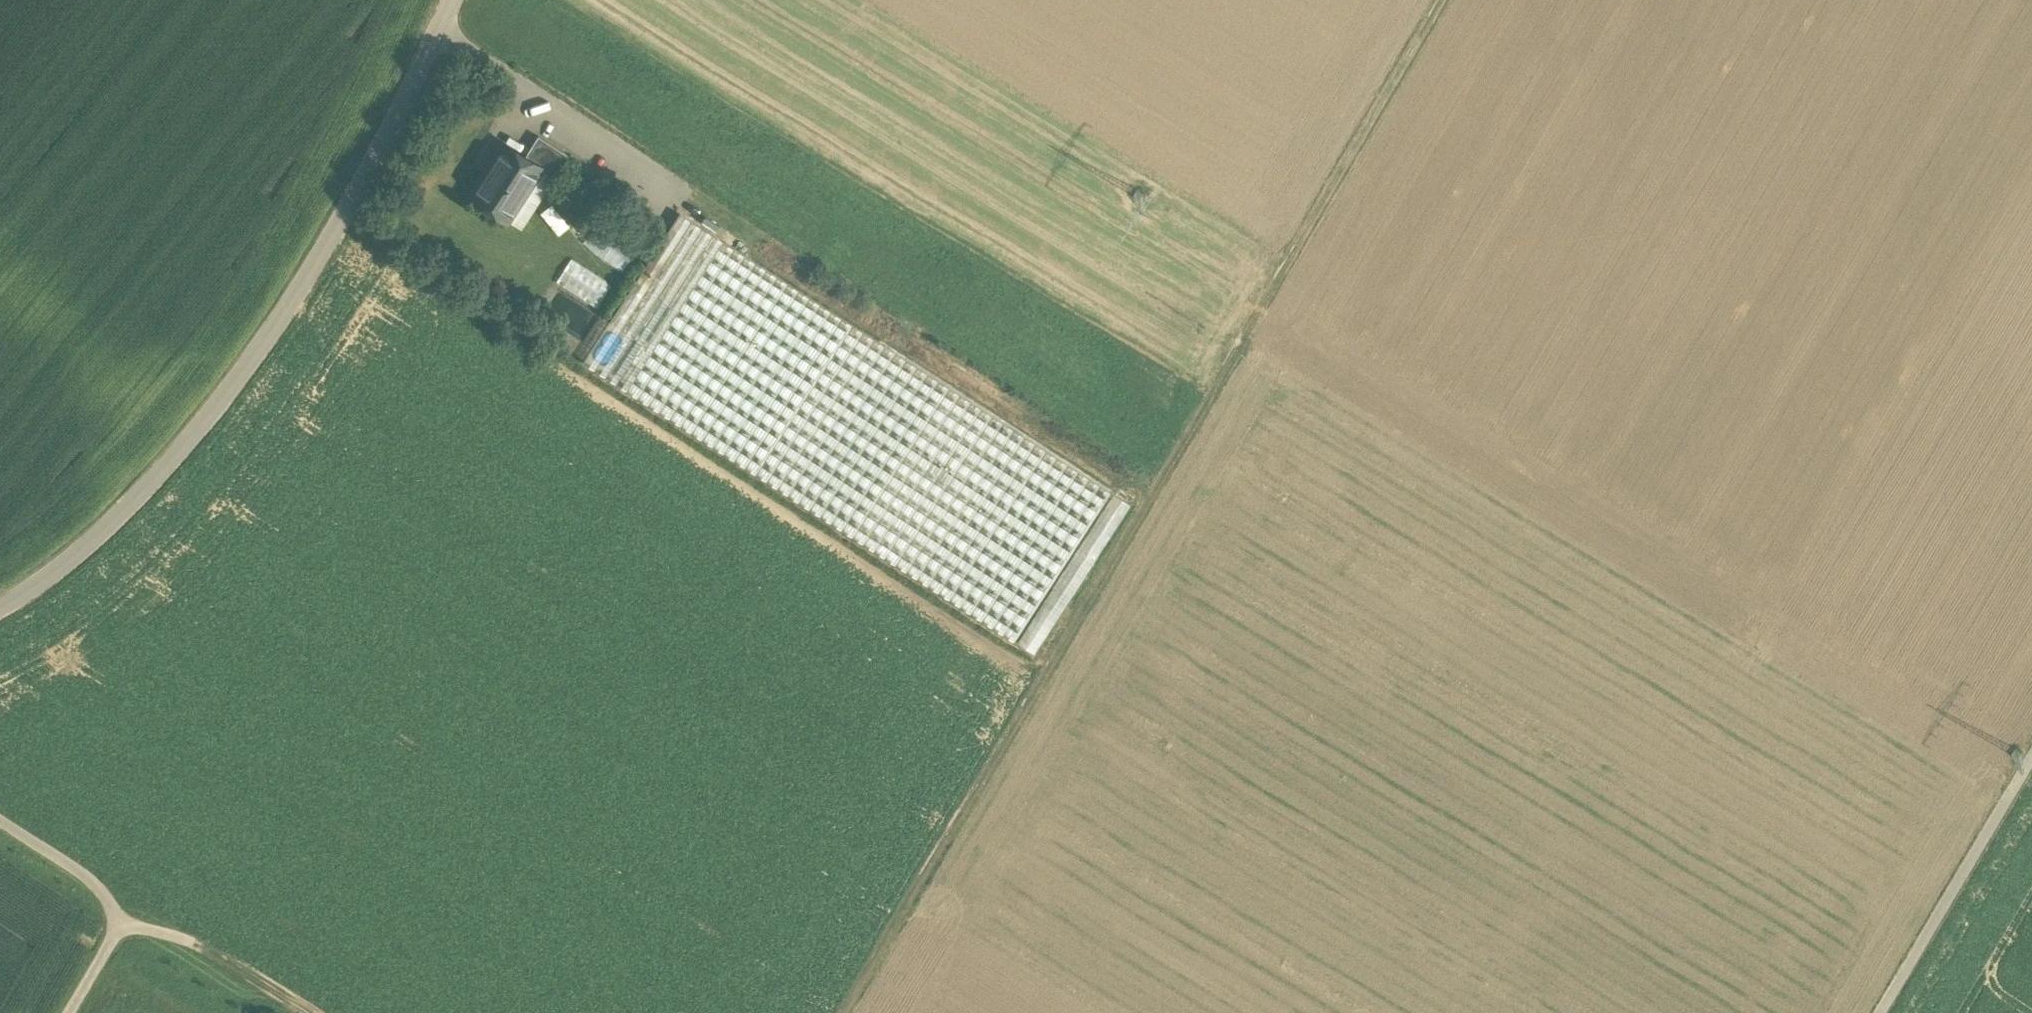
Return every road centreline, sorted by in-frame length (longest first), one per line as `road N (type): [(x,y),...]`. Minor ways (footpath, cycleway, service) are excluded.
road 1 (track): [(869,1012),(1470,0)]
road 2 (unclassified): [(0,605),(93,541),(186,443),(278,326),(455,0)]
road 3 (track): [(2031,754),(1879,1012)]
road 4 (track): [(68,1012),(119,926),(94,882),(0,823)]
road 5 (track): [(302,1012),(211,953),(153,929),(119,926)]

